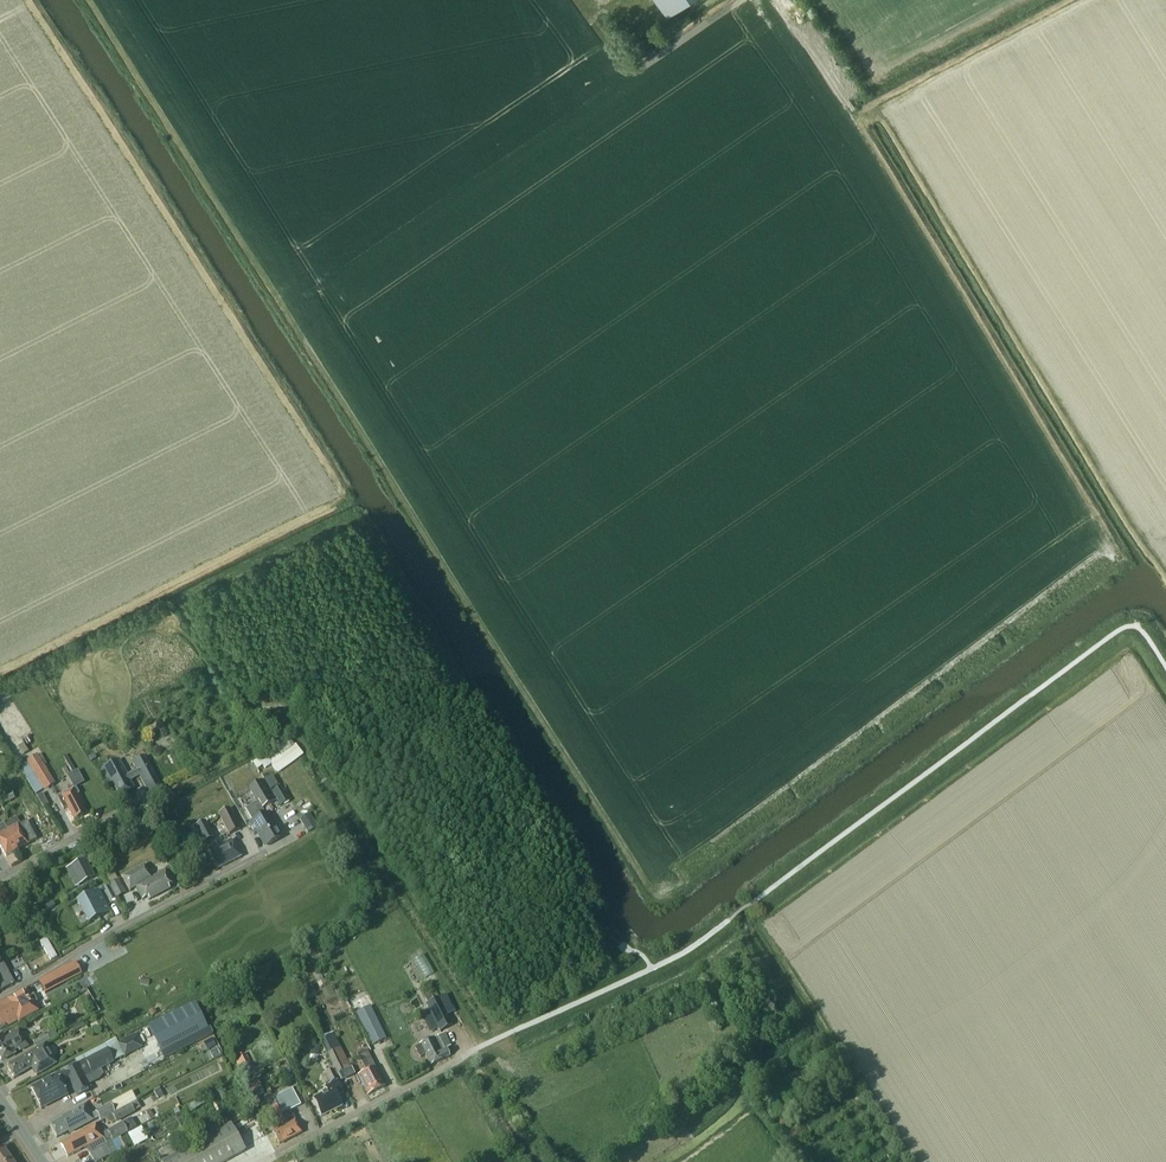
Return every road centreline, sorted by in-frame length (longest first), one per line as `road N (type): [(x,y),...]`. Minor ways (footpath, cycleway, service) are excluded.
road 1 (residential): [(0,997),(264,856)]
road 2 (residential): [(261,1161),(460,1056)]
road 3 (residential): [(0,877),(139,804)]

